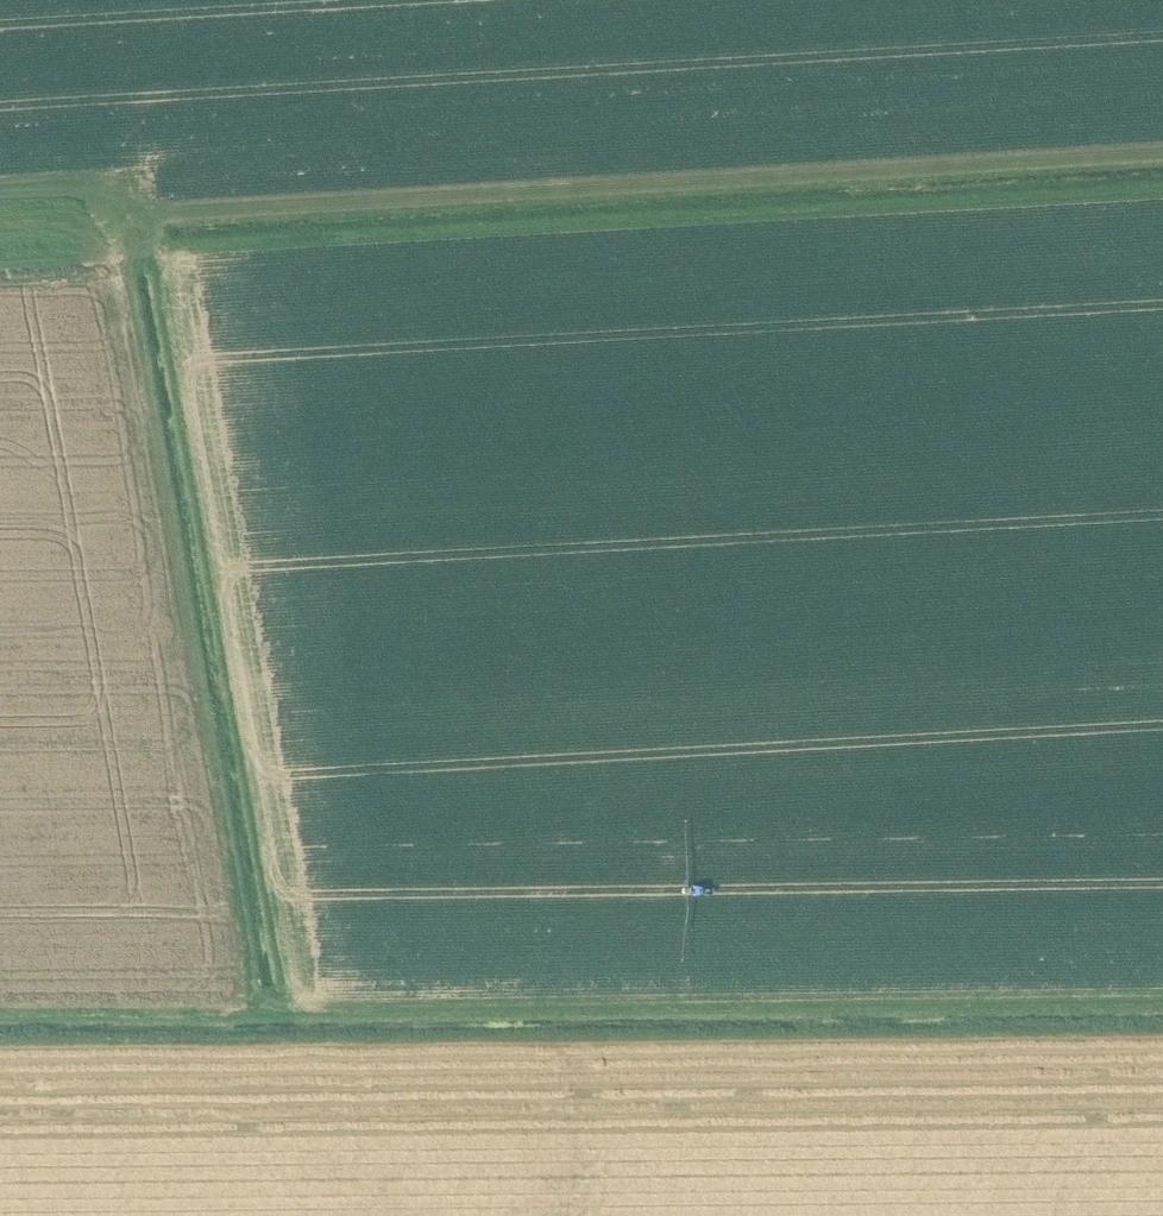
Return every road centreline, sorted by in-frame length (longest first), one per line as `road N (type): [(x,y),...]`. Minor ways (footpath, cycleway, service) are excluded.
road 1 (track): [(0,192),(78,191),(137,213),(1162,154)]

